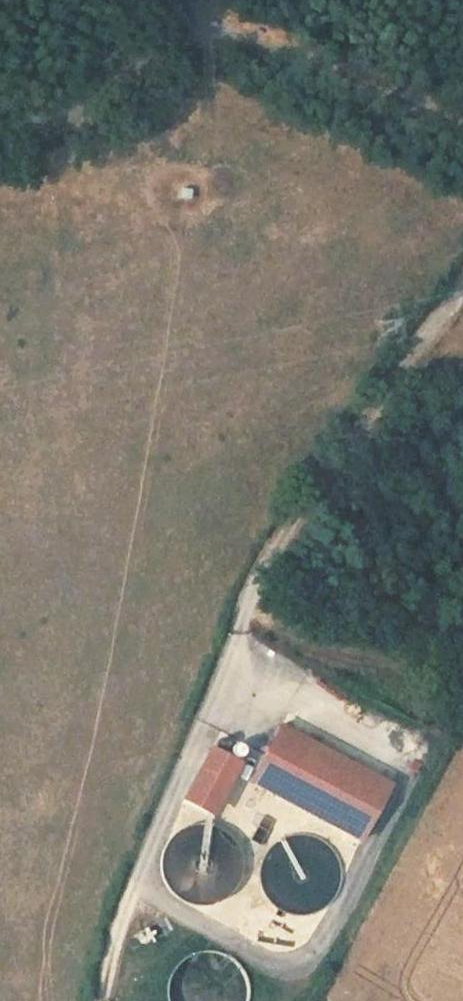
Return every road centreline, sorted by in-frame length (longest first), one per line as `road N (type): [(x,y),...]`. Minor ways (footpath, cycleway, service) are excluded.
road 1 (track): [(462,286),(262,581),(151,833),(105,1000)]
road 2 (track): [(196,4),(462,133)]
road 3 (unclassified): [(0,149),(55,128),(200,0)]
road 4 (track): [(297,1000),(301,987),(283,947),(155,883)]

